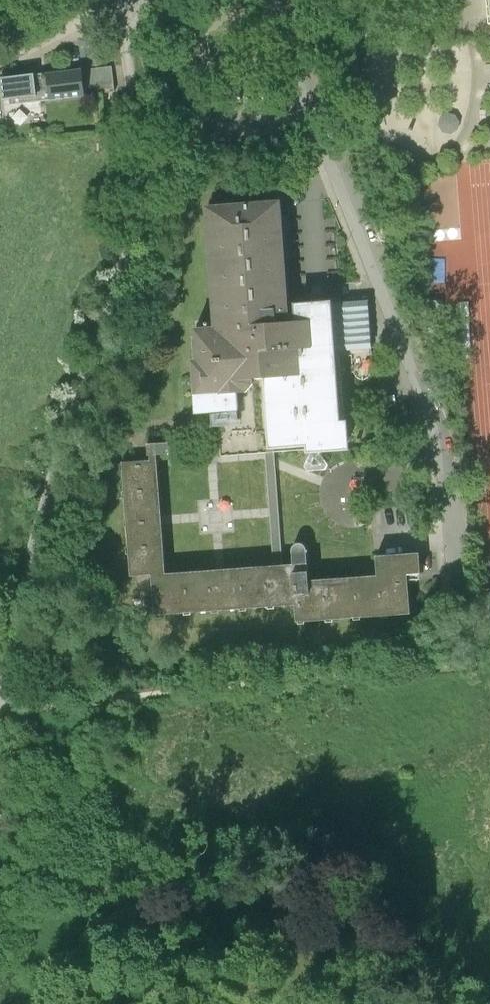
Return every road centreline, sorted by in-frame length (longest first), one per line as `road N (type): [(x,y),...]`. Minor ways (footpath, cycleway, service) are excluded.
road 1 (unclassified): [(0,690),(168,140),(145,3)]
road 2 (residential): [(294,0),(426,357),(456,524)]

